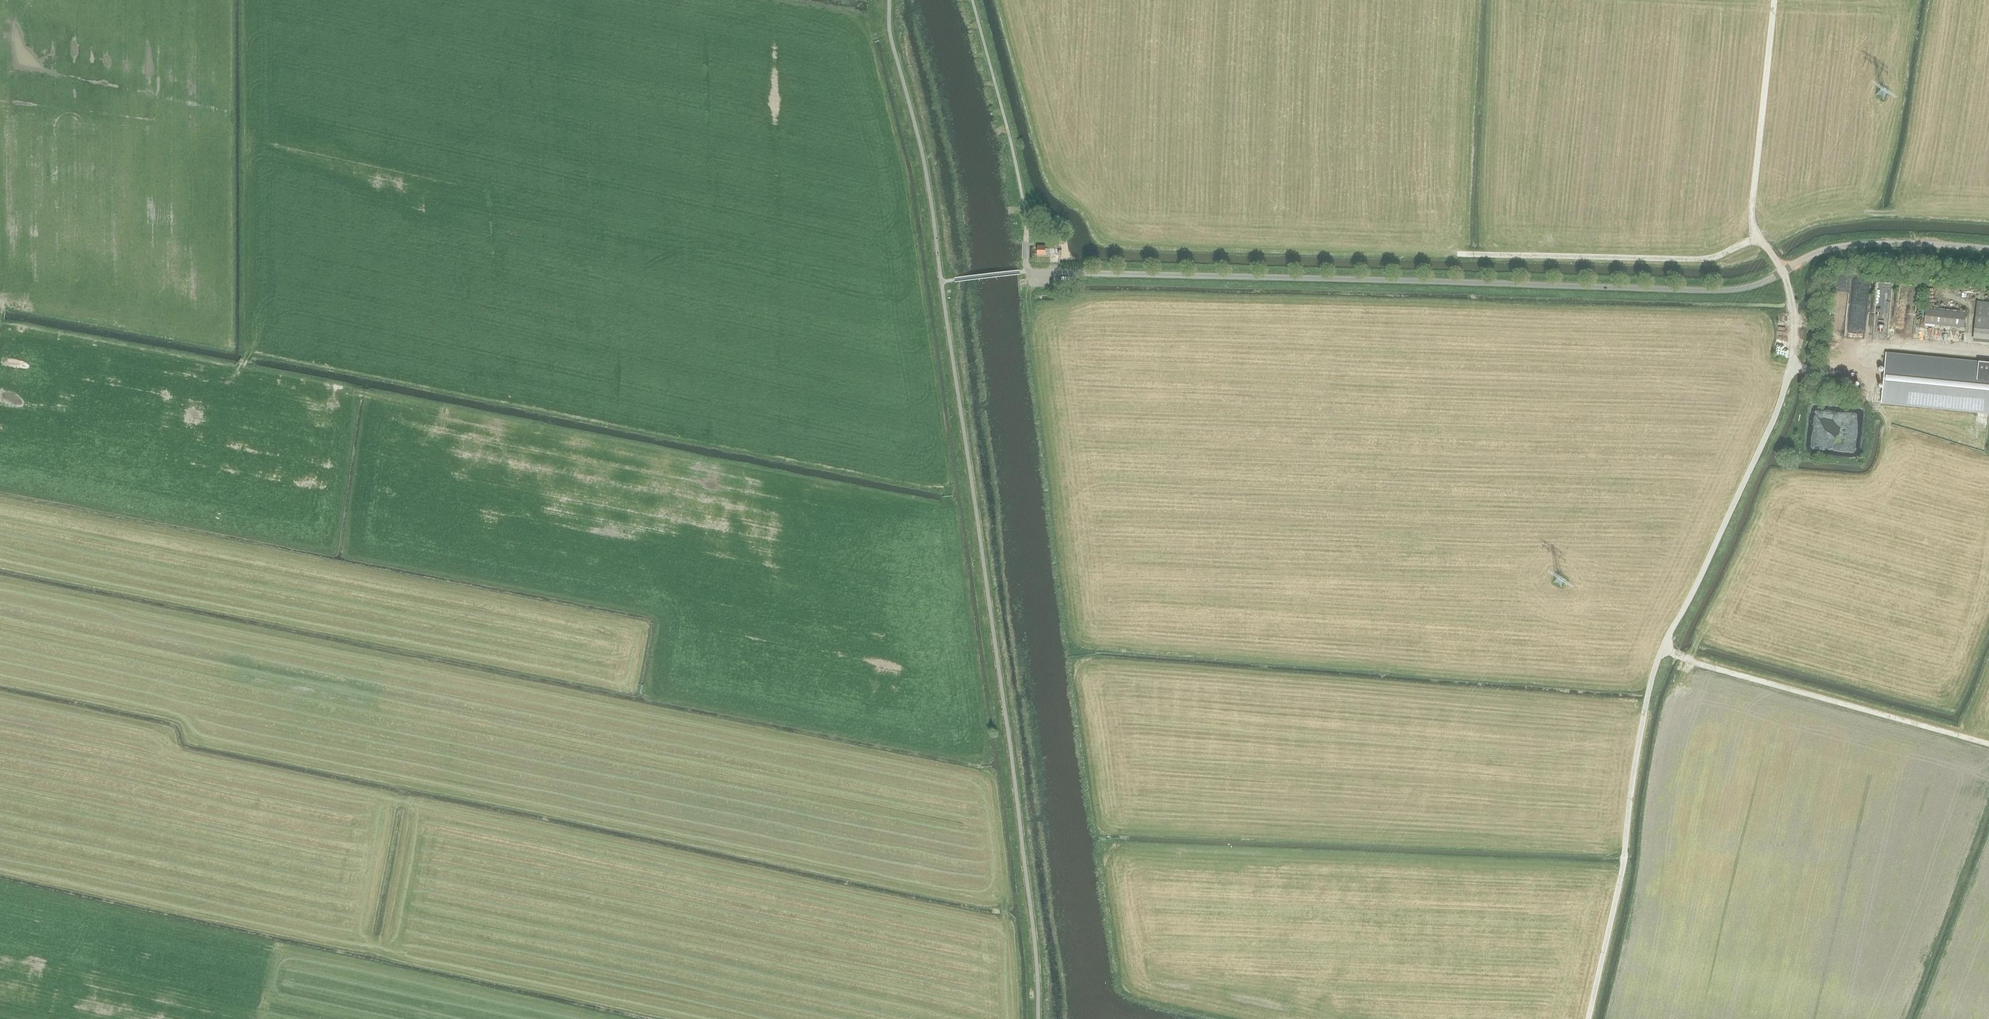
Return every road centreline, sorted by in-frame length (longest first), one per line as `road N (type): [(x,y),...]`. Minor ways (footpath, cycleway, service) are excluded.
road 1 (track): [(1589,1018),(1622,872),(1651,682),(1778,417),(1793,362),(1792,297),(1783,270),(1759,242),(1696,259),(1458,254)]
road 2 (unclassified): [(1028,272),(1721,291),(1758,284),(1845,246),(1988,249)]
road 3 (track): [(1662,648),(1988,744)]
road 4 (track): [(1759,242),(1752,216),(1775,0)]

